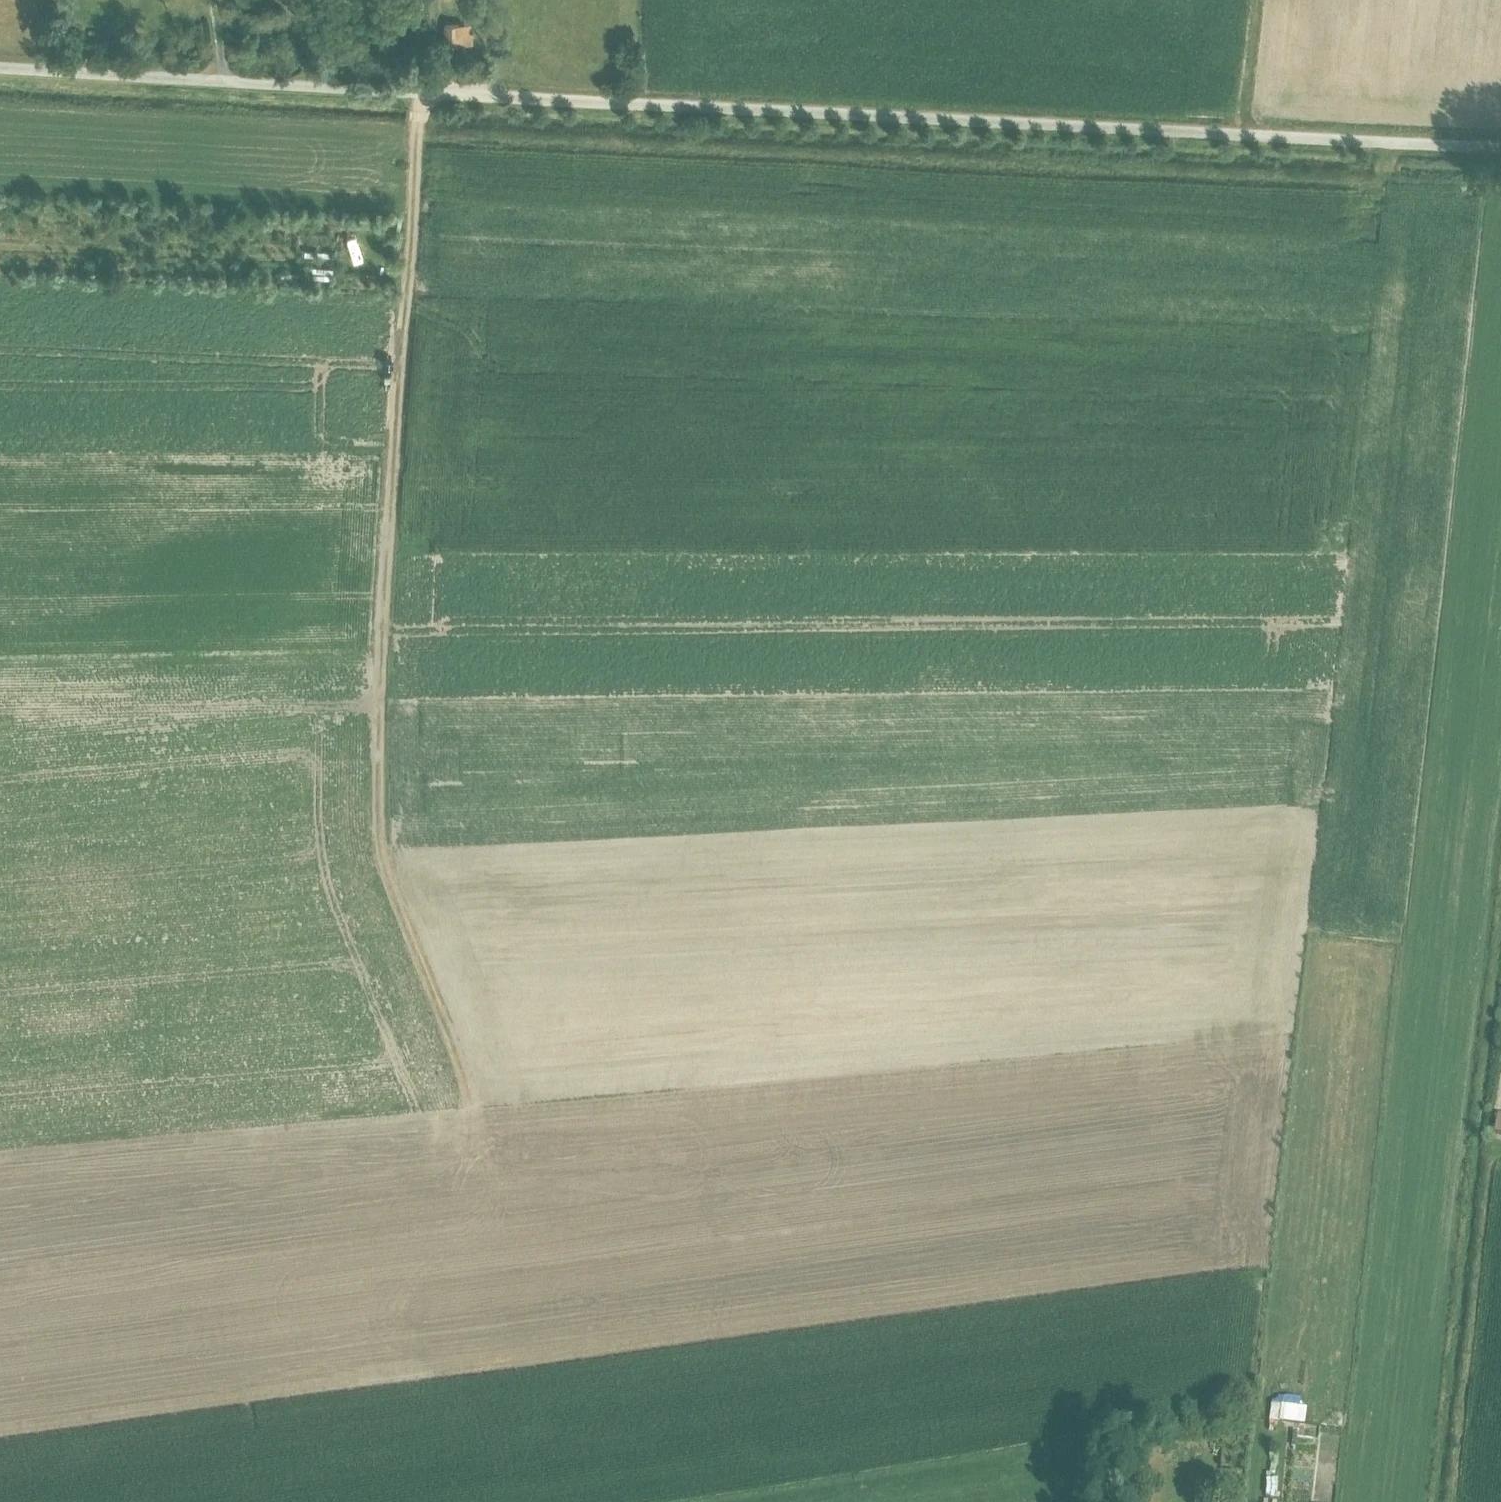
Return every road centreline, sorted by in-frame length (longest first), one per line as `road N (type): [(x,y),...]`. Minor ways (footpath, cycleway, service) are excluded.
road 1 (unclassified): [(1500,149),(0,69)]

